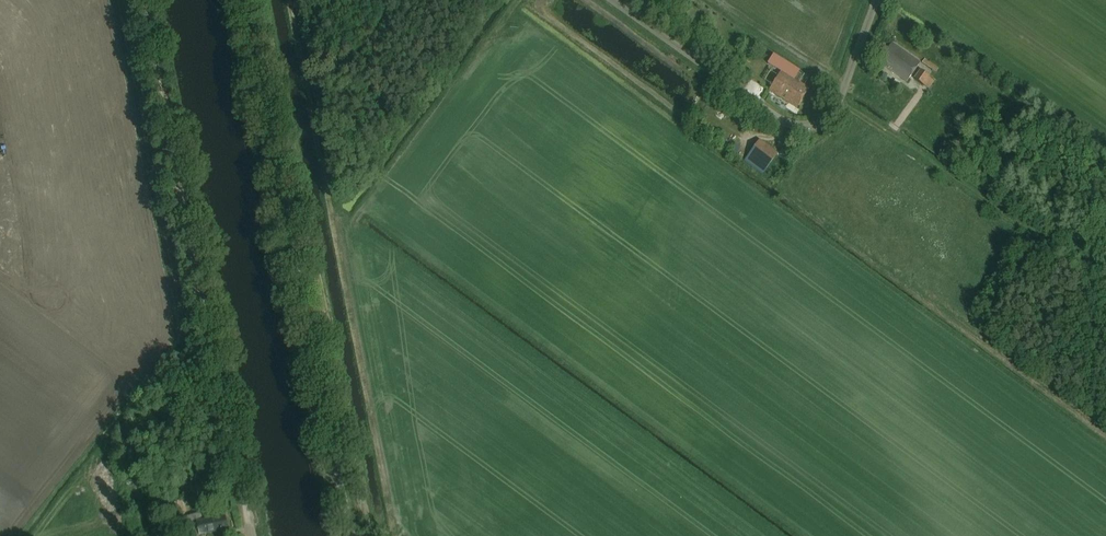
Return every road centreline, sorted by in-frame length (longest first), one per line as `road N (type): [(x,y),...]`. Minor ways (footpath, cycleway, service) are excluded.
road 1 (unclassified): [(353,535),(242,0)]
road 2 (track): [(140,0),(249,535)]
road 3 (unclassified): [(844,109),(824,126),(777,118),(614,0)]

